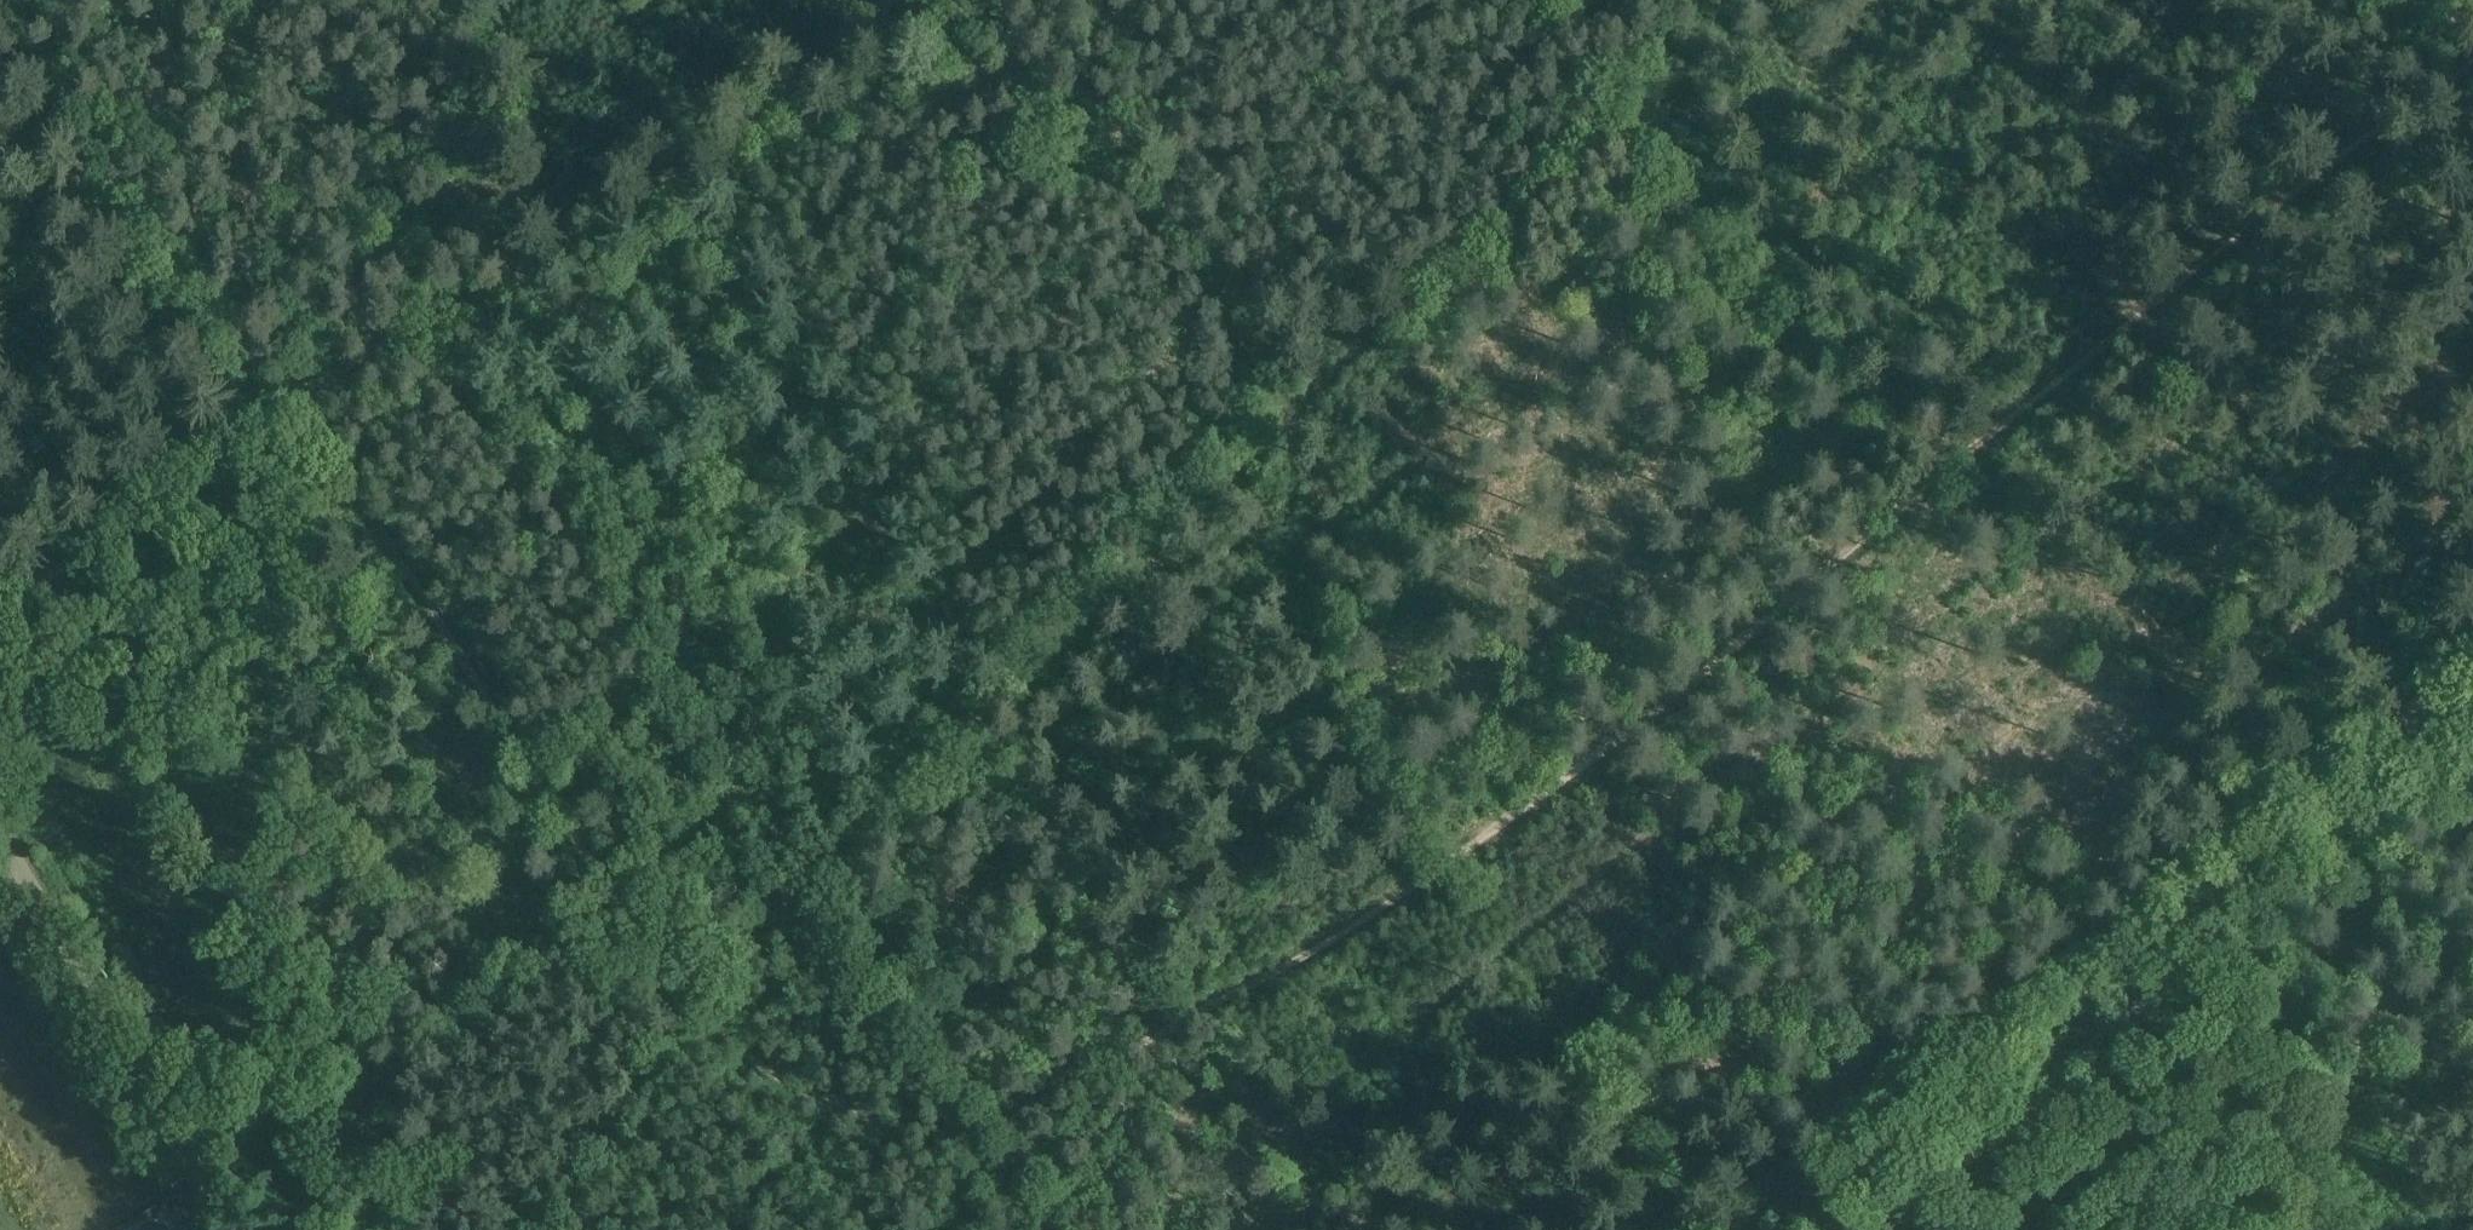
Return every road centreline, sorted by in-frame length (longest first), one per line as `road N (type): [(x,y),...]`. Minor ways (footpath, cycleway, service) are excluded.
road 1 (secondary): [(1804,1229),(2472,713)]
road 2 (unclassified): [(226,1229),(0,828)]

